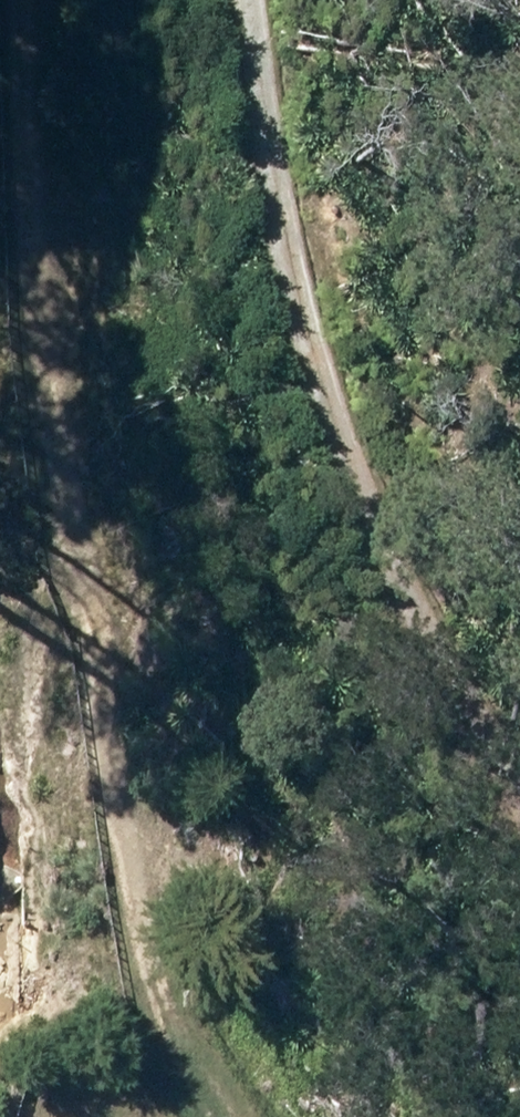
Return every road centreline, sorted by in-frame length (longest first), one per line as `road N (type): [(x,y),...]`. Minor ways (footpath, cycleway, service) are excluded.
road 1 (track): [(21,0),(24,236),(57,546),(109,682),(150,986),(214,1116)]
road 2 (track): [(188,0),(244,234),(363,556),(519,783)]

